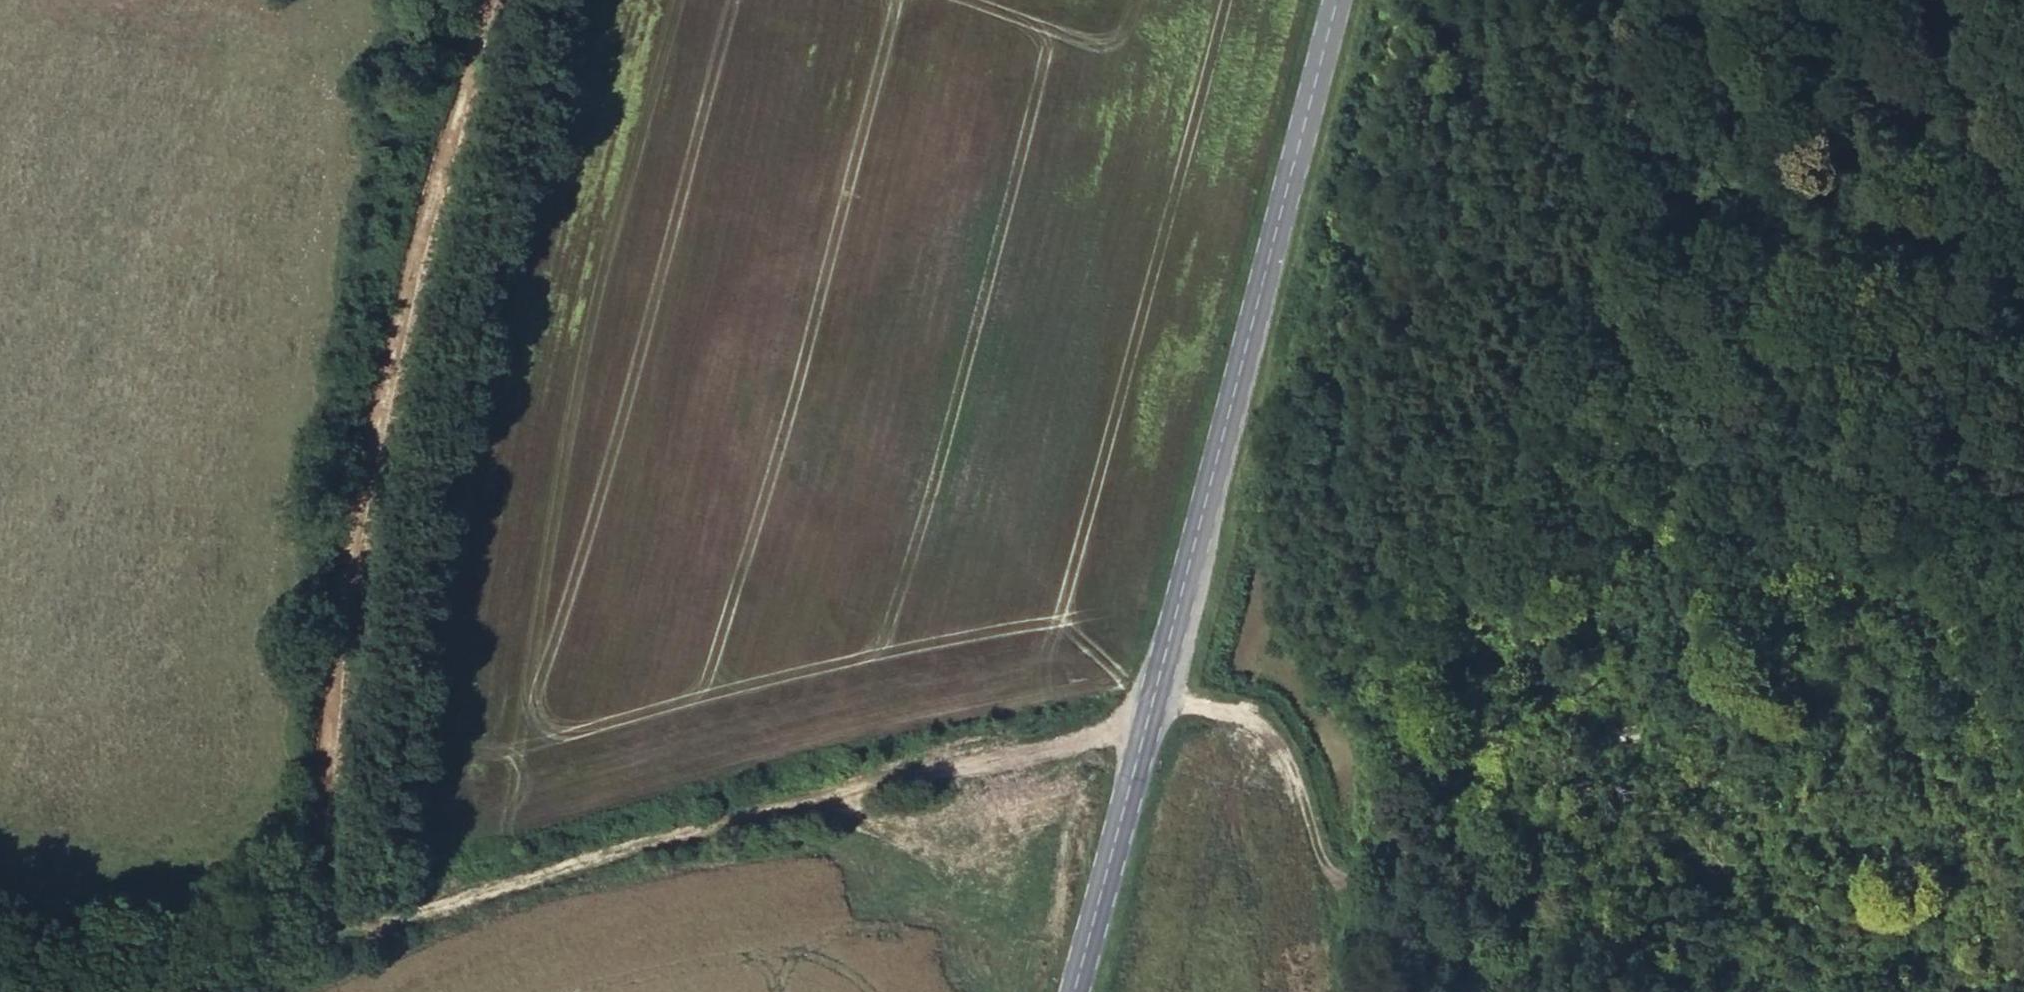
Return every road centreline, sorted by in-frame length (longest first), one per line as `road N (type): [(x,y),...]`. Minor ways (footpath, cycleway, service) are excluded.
road 1 (track): [(145,991),(228,957),(391,907),(1106,727),(1152,693),(1245,714),(1283,748),(1327,867),(1364,879)]
road 2 (track): [(1364,879),(1451,605),(1542,442),(1897,171),(2023,22)]
road 3 (secondary): [(1069,991),(1337,0)]
road 4 (track): [(1857,991),(1648,900),(1364,879)]

